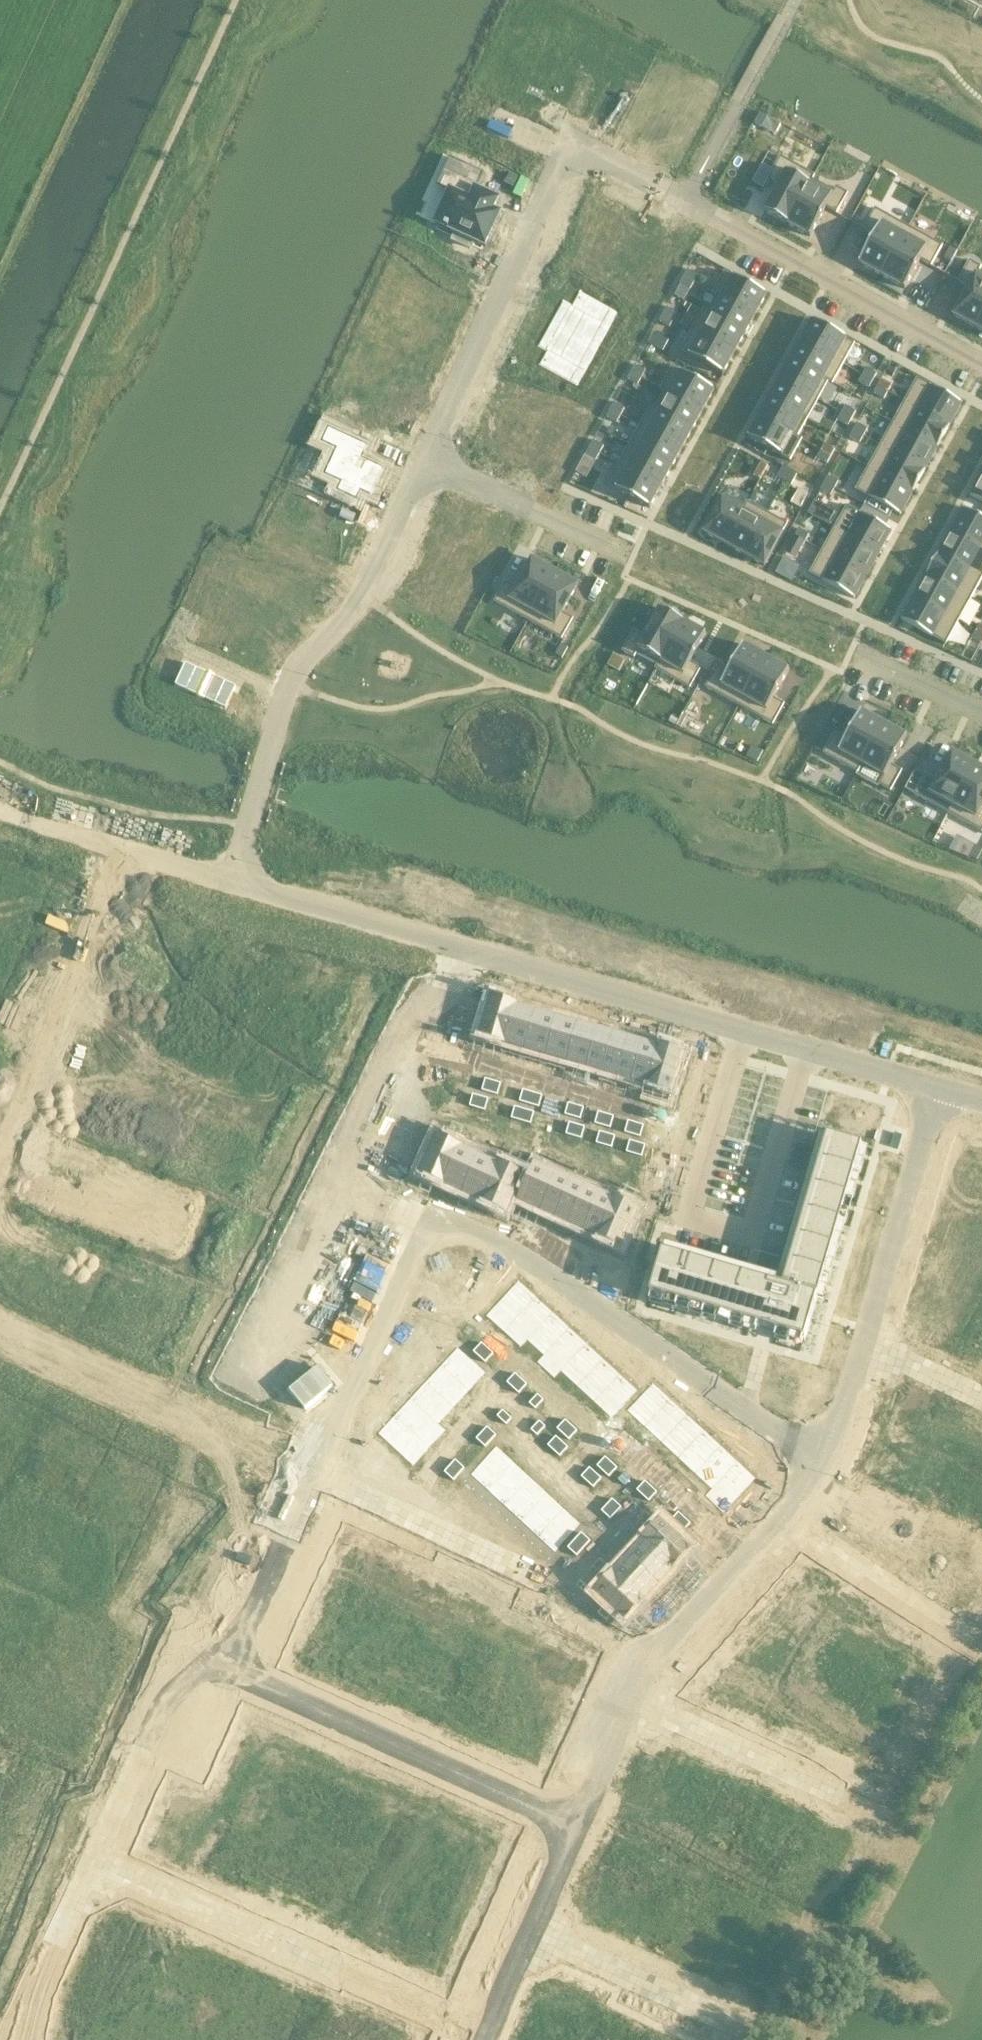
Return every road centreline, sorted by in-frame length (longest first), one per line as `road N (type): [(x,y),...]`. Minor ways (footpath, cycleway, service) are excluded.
road 1 (residential): [(981,366),(599,157),(576,159),(558,170),(425,461)]
road 2 (residential): [(232,880),(936,1087)]
road 3 (residential): [(425,461),(359,599),(292,674),(232,880)]
road 4 (residential): [(630,1696),(650,1658),(832,1450),(867,1342)]
road 5 (residential): [(494,2005),(442,2013),(110,1875)]
road 6 (residential): [(223,1663),(576,1821)]
road 7 (residential): [(35,1069),(340,1203)]
road 8 (residential): [(630,1696),(875,1808)]
road 9 (residential): [(867,1342),(936,1087)]
road 10 (residential): [(0,1316),(236,1424)]
road 11 (residential): [(525,1935),(750,2039)]
road 12 (residential): [(115,854),(35,1069)]
road 13 (residential): [(425,461),(633,555)]
road 14 (residential): [(850,652),(981,711)]
road 15 (residential): [(576,1821),(630,1696)]
road 16 (residential): [(525,1935),(576,1821)]
road 17 (residential): [(981,1391),(867,1342)]
road 18 (residential): [(0,808),(115,854)]

